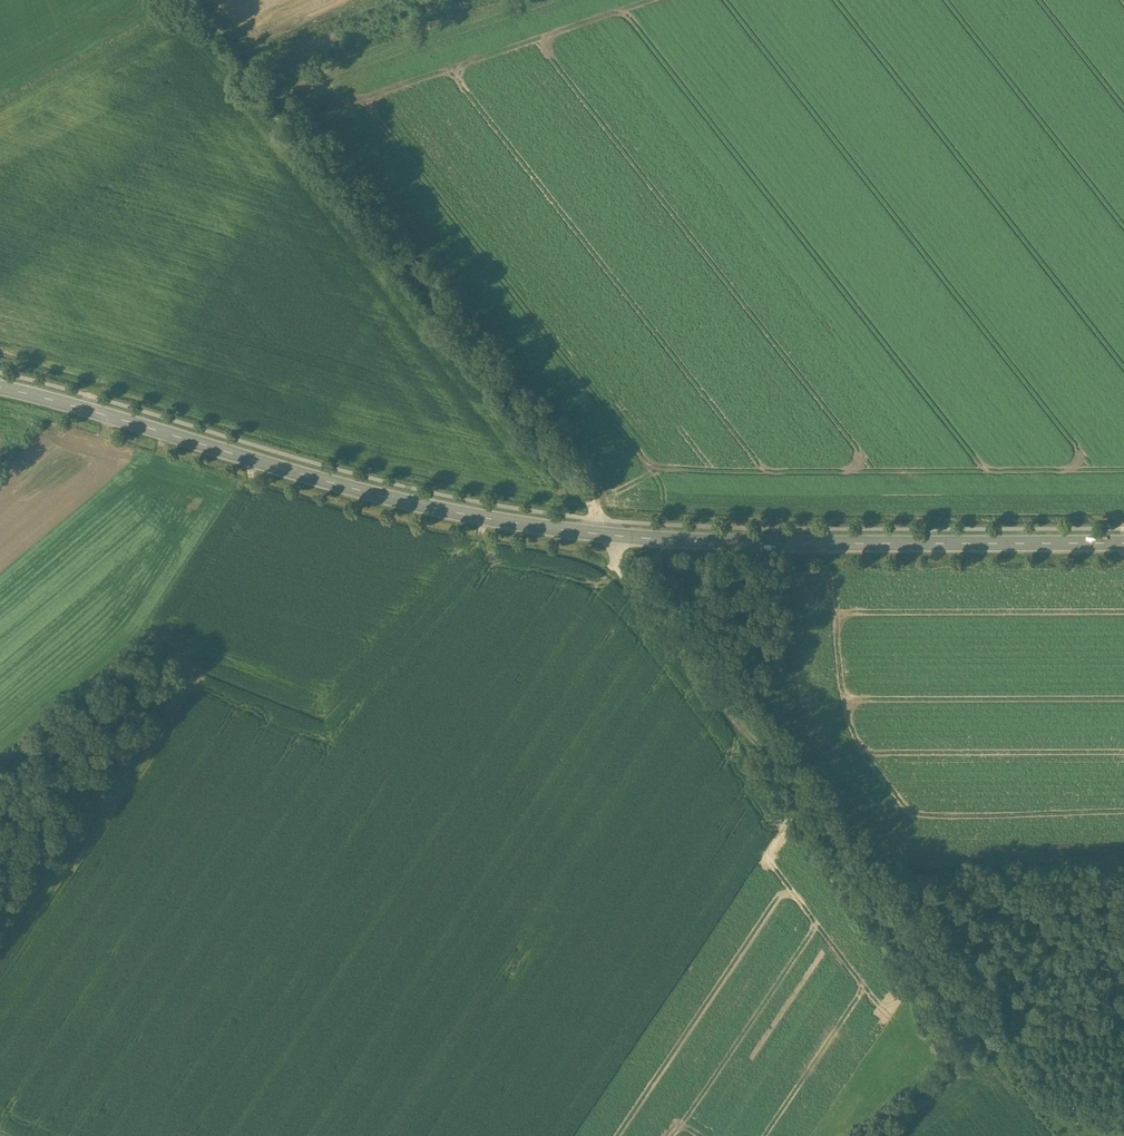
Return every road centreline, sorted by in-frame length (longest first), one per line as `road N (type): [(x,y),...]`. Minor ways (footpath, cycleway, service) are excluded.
road 1 (secondary): [(1123,543),(686,539),(521,524),(351,487),(0,387)]
road 2 (track): [(593,532),(590,487),(268,85),(190,0)]

